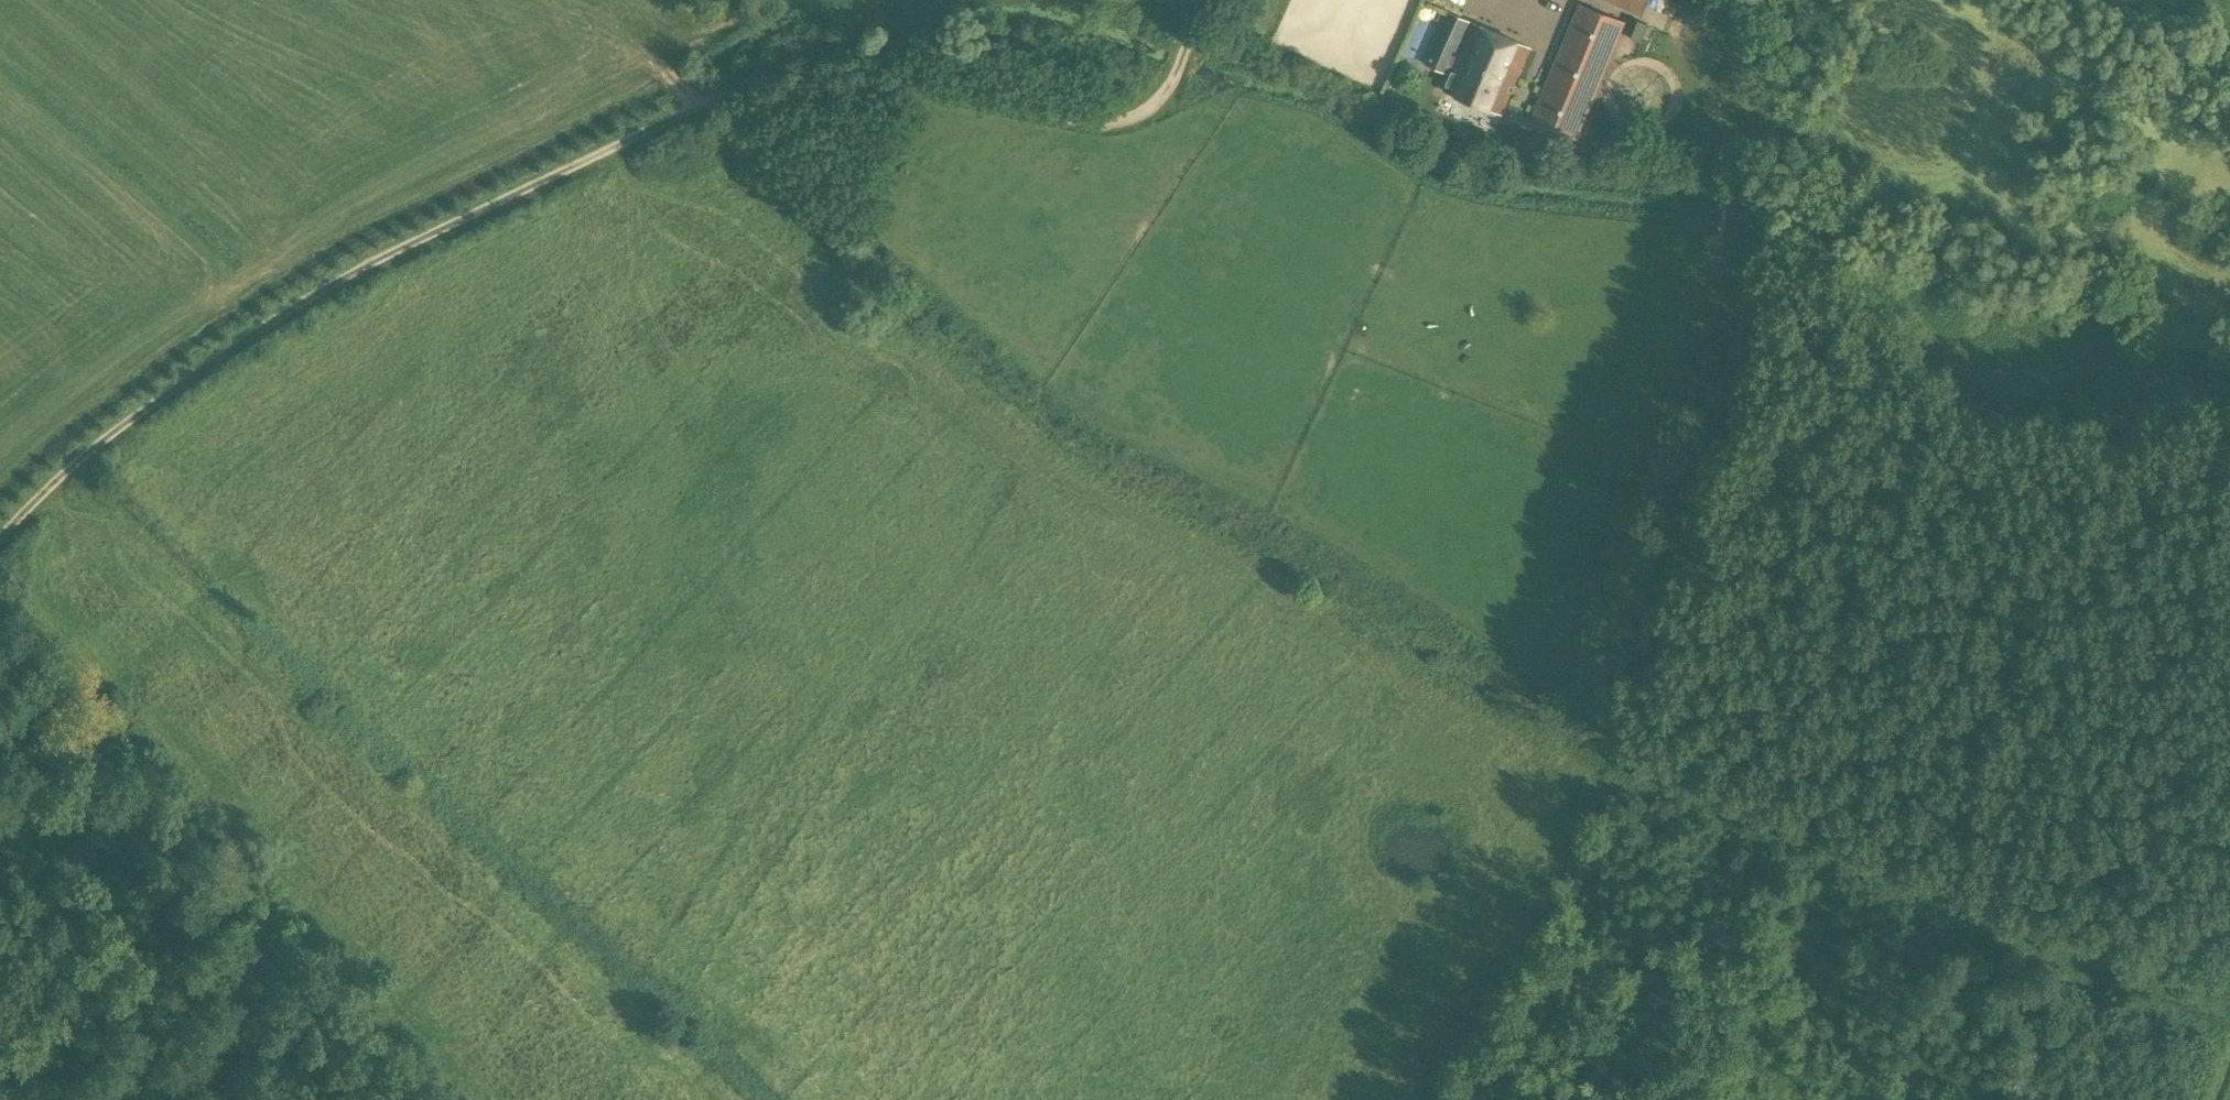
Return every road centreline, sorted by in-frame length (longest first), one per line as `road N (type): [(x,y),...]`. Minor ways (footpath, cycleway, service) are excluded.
road 1 (track): [(0,533),(82,454),(283,314),(741,90),(800,75),(858,75),(1096,134),(1150,113),(1203,0)]

